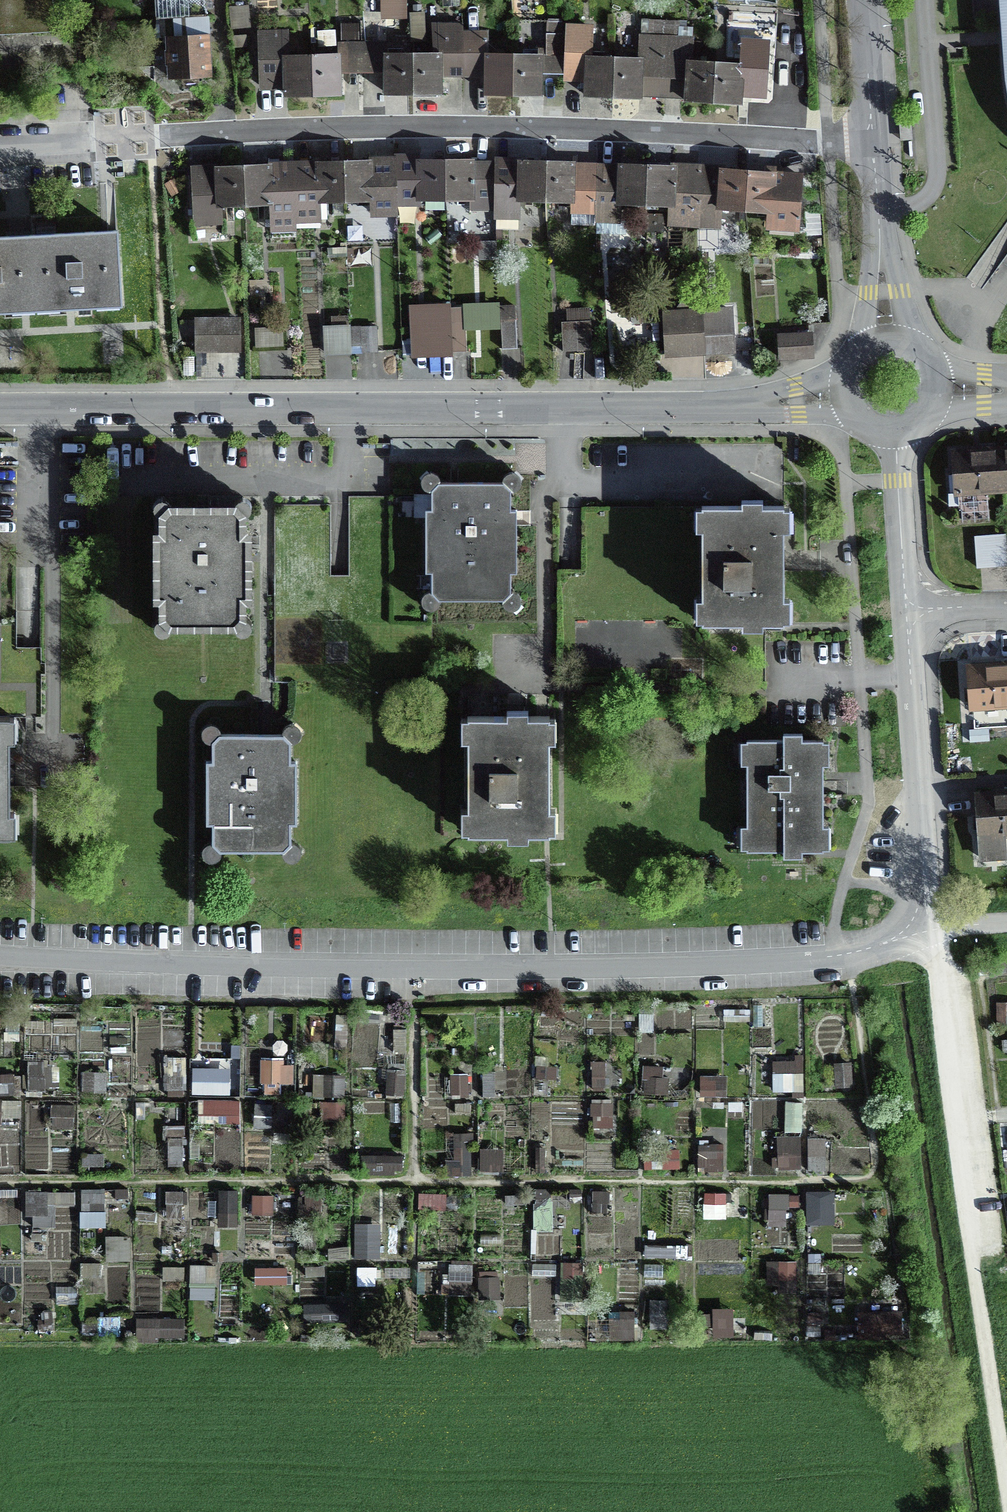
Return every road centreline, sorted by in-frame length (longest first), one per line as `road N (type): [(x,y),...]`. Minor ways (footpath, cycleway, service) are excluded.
road 1 (residential): [(904,927),(864,952),(815,962),(412,967),(0,957)]
road 2 (residential): [(851,390),(715,410),(0,409)]
road 3 (residential): [(872,139),(526,129),(171,137)]
road 4 (track): [(931,931),(1006,1472)]
road 5 (residential): [(906,611),(917,880),(904,927)]
road 6 (residential): [(872,139),(886,342)]
road 7 (residential): [(893,428),(906,611)]
road 8 (residential): [(862,0),(872,139)]

